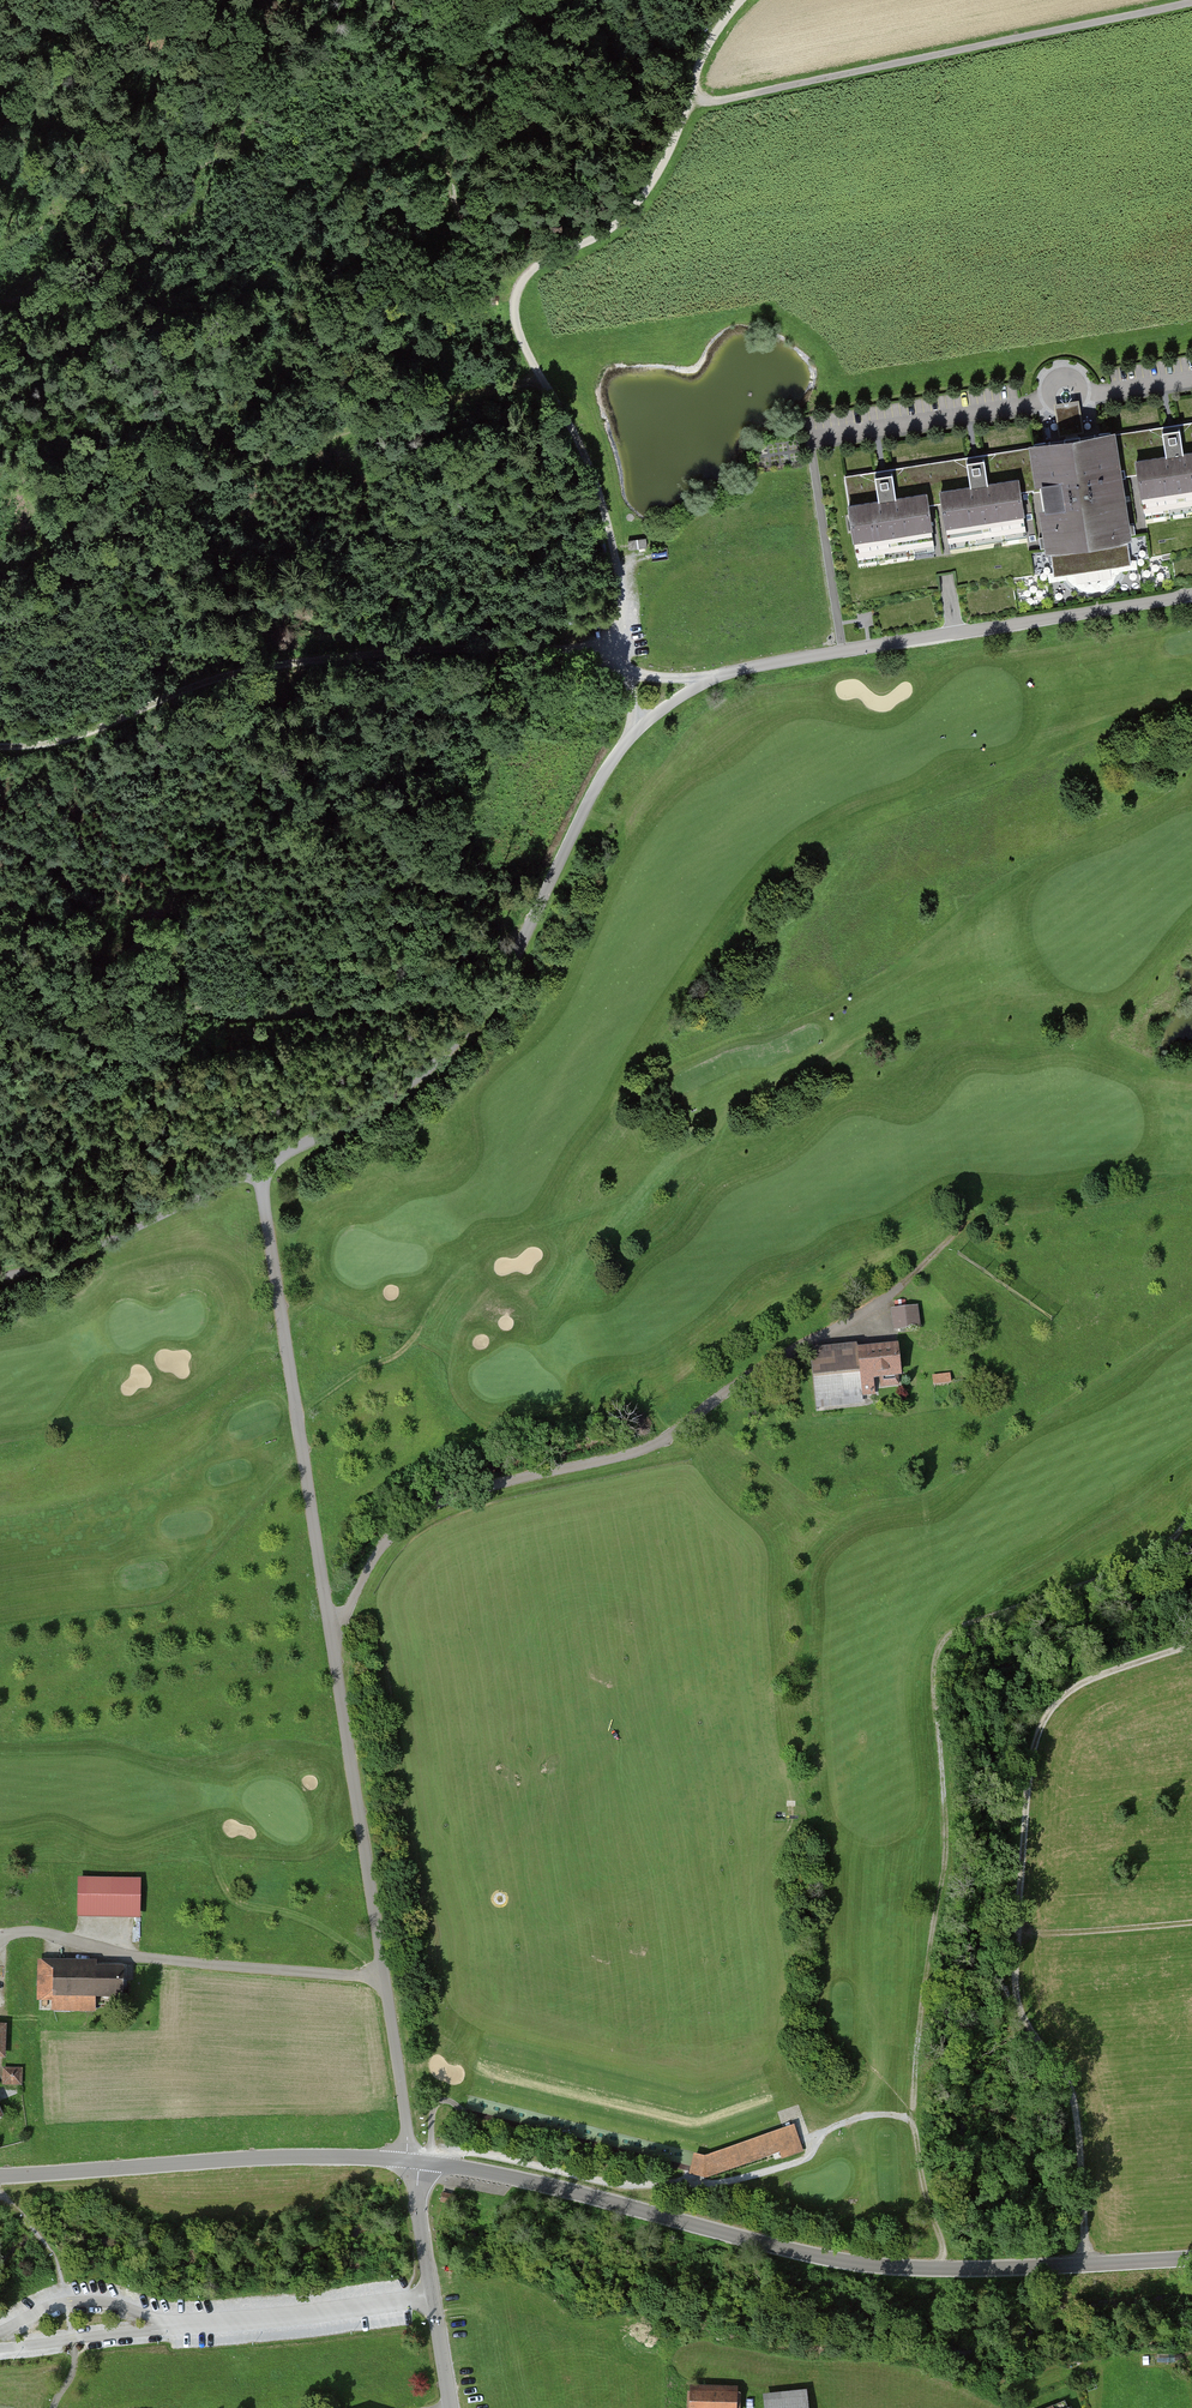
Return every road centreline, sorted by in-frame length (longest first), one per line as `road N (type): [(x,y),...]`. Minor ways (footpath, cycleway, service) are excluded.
road 1 (unclassified): [(384,1979),(263,1175),(431,1069),(482,1011),(528,934),(606,767),(667,706),(704,683),(768,663),(1191,596)]
road 2 (track): [(739,0),(714,31),(692,100),(646,188),(623,216),(520,286),(516,316),(604,499),(638,729)]
road 3 (tertiary): [(1191,2259),(868,2267),(541,2185),(412,2161)]
road 4 (track): [(916,2127),(916,2061),(941,1885),(936,1688),(944,1634),(1132,1565),(1163,1546),(1191,1513)]
road 5 (track): [(1191,1647),(1075,1690),(1051,1710),(1033,1758),(1016,1988),(1081,2120),(1087,2265)]
road 6 (track): [(0,747),(88,734),(247,672),(431,649),(623,649)]
road 7 (track): [(1191,2),(692,100)]
road 8 (tertiary): [(412,2161),(323,2157),(0,2176)]
road 9 (residential): [(384,1979),(145,1958),(54,1934),(0,1940)]
road 10 (track): [(544,378),(362,428),(177,491)]
road 11 (track): [(270,1166),(98,1249),(0,1279)]
road 12 (residential): [(451,2407),(412,2161)]
road 13 (unclassified): [(412,2161),(384,1979)]
road 14 (track): [(1018,1935),(1191,1923)]

